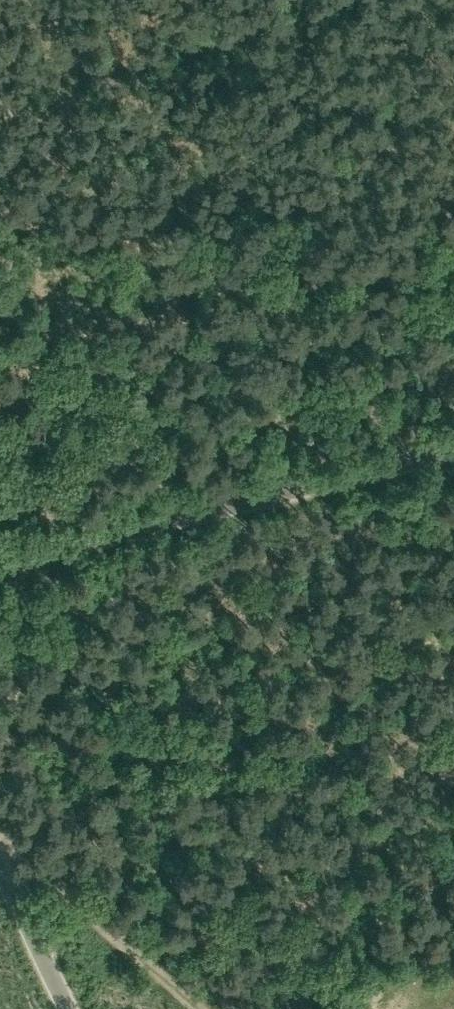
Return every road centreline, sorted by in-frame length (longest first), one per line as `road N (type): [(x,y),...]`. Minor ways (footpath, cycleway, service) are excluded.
road 1 (unclassified): [(0,563),(453,453)]
road 2 (track): [(0,298),(29,203),(0,94)]
road 3 (unclassified): [(69,1008),(0,869)]

